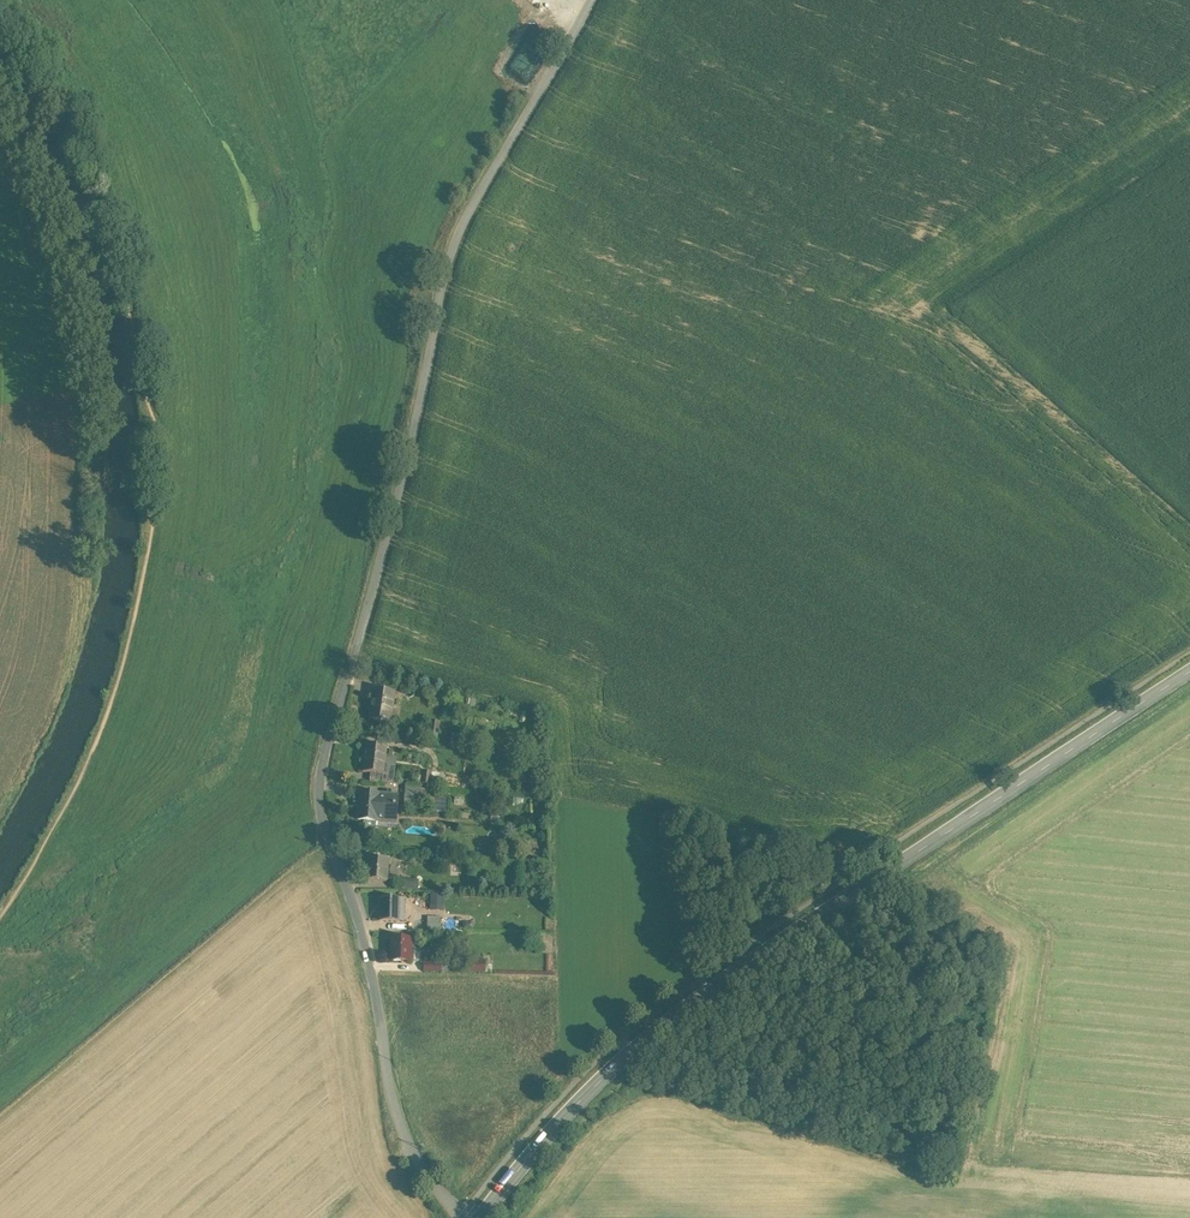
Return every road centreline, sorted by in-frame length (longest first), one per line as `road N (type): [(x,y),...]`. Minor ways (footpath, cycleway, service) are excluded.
road 1 (unclassified): [(462,1217),(431,1186),(413,1152),(371,956),(329,822),(324,765),(398,517),(469,223),(590,0)]
road 2 (secondary): [(482,1217),(681,1014),(1189,674)]

